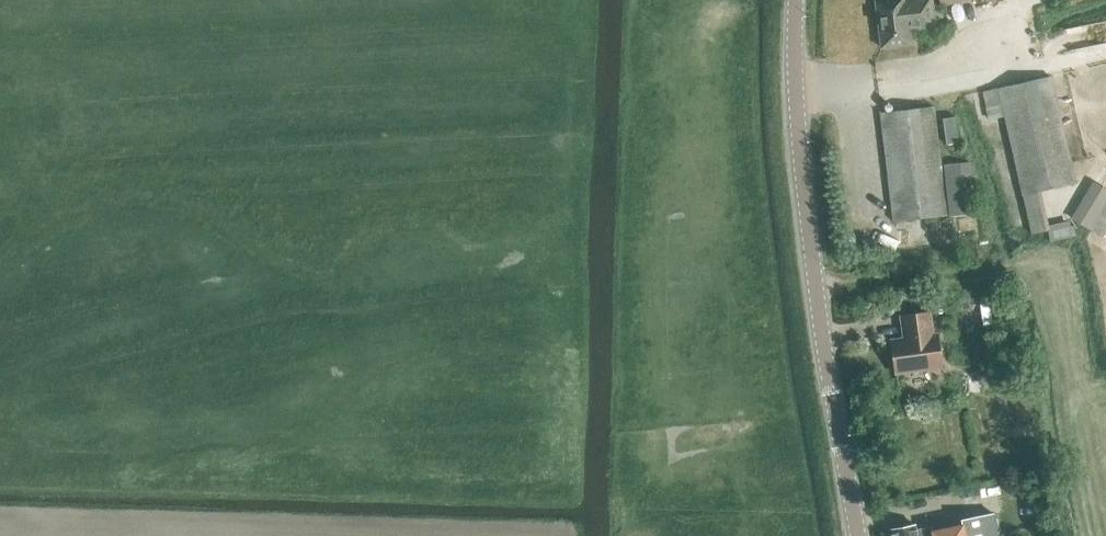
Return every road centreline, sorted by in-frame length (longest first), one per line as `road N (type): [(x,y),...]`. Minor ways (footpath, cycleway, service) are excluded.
road 1 (tertiary): [(857,535),(800,155),(796,0)]

